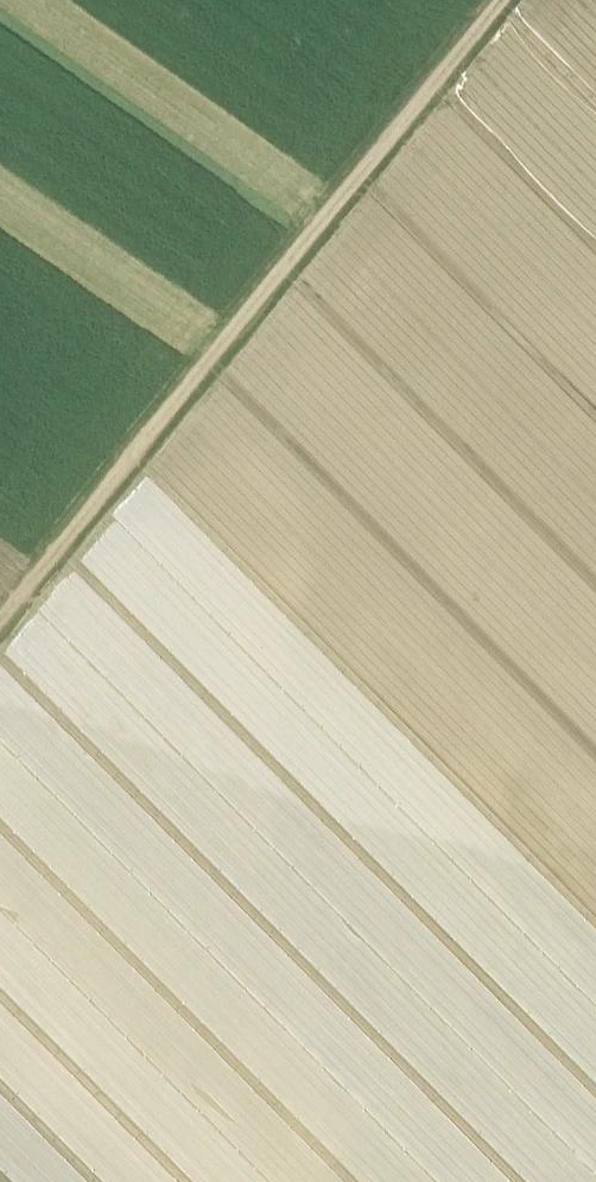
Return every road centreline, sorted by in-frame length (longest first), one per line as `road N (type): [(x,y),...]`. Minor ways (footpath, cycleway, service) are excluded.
road 1 (track): [(494,0),(0,614)]

